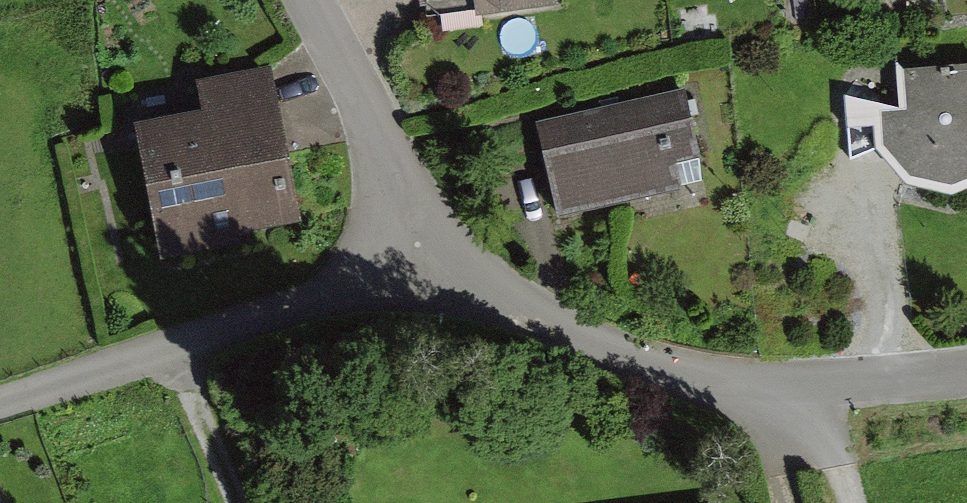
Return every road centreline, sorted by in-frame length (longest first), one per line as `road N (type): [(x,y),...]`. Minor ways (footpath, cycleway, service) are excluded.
road 1 (residential): [(418,240),(522,305),(677,378),(821,388),(966,374)]
road 2 (residential): [(0,403),(338,285),(418,240)]
road 3 (residential): [(306,0),(385,145),(418,240)]

